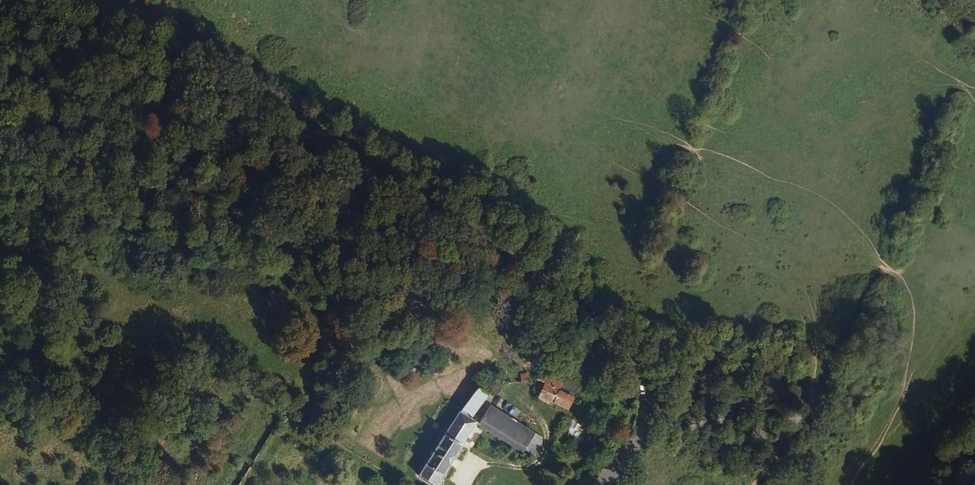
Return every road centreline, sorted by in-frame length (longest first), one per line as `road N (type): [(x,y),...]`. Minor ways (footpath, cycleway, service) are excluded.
road 1 (unclassified): [(100,0),(151,13),(239,57),(587,297),(633,352),(636,423),(593,484)]

